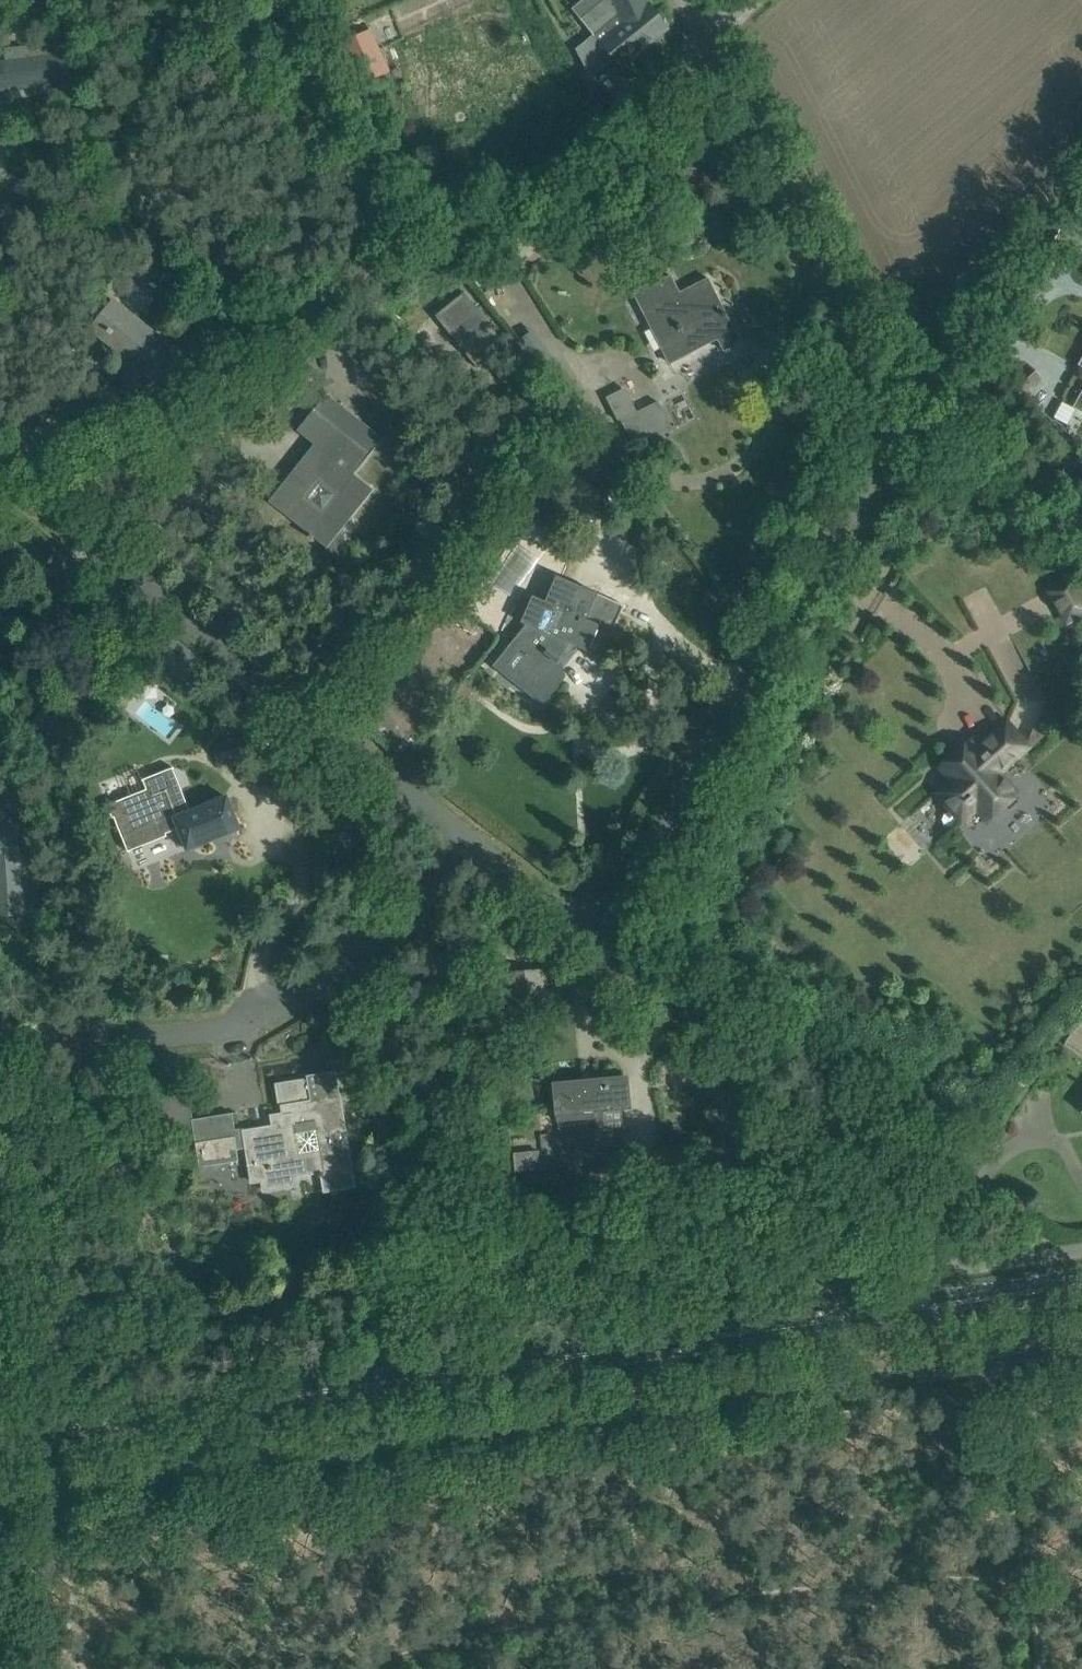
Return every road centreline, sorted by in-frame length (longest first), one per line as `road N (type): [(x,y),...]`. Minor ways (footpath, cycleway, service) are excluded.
road 1 (unclassified): [(0,1502),(81,1483),(1081,1348)]
road 2 (primary): [(0,1433),(1081,1285)]
road 3 (unclassified): [(593,939),(885,457),(894,413),(881,374),(707,39)]
road 4 (residential): [(473,838),(0,465)]
road 5 (unclassified): [(0,1036),(235,1020),(307,995),(346,970),(473,838)]
road 6 (unclassified): [(968,1266),(944,1258),(931,1221),(903,1185),(593,939)]
road 7 (unclassified): [(593,939),(473,838)]

